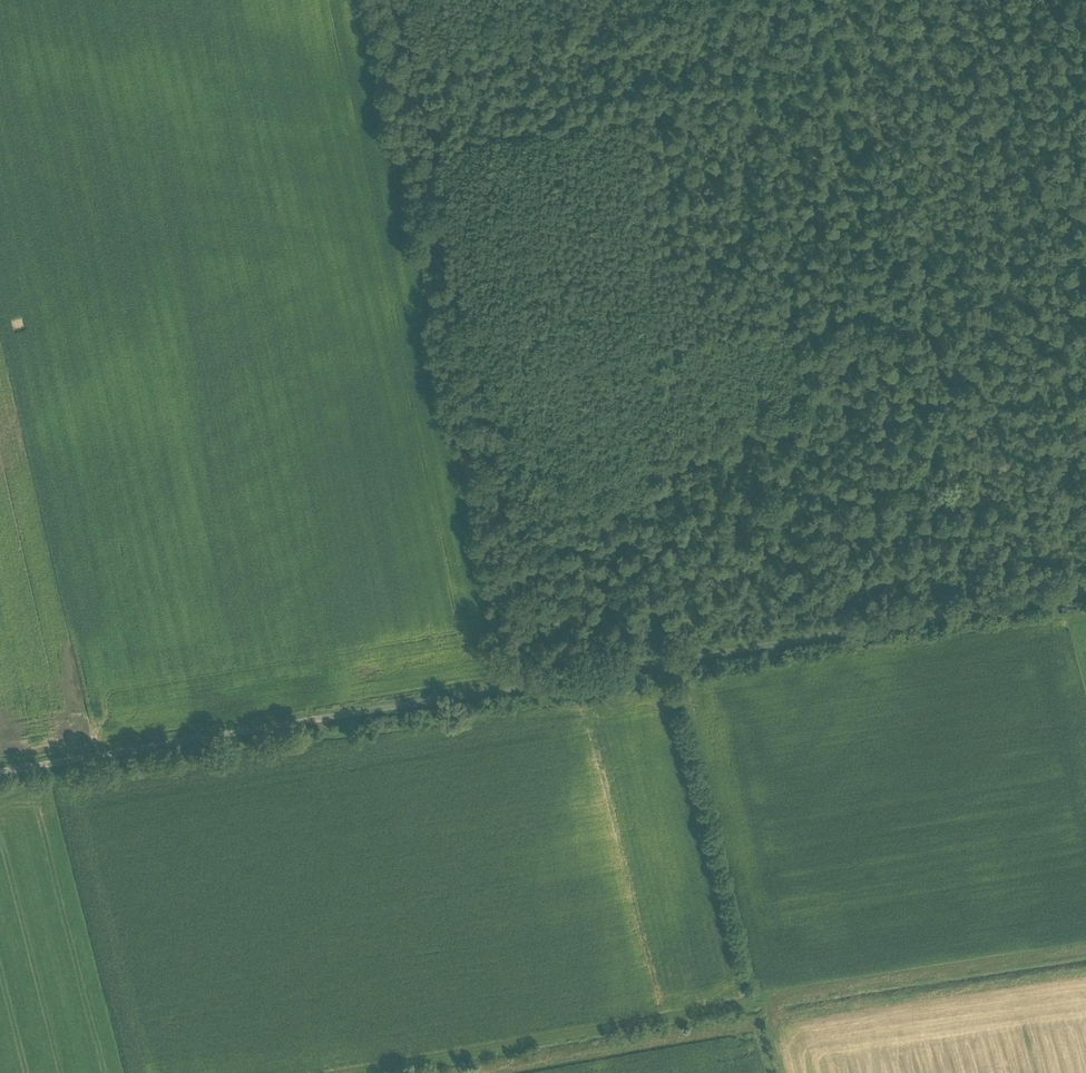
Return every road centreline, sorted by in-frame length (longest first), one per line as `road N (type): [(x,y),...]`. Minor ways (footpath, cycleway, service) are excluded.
road 1 (unclassified): [(0,770),(1085,590)]

